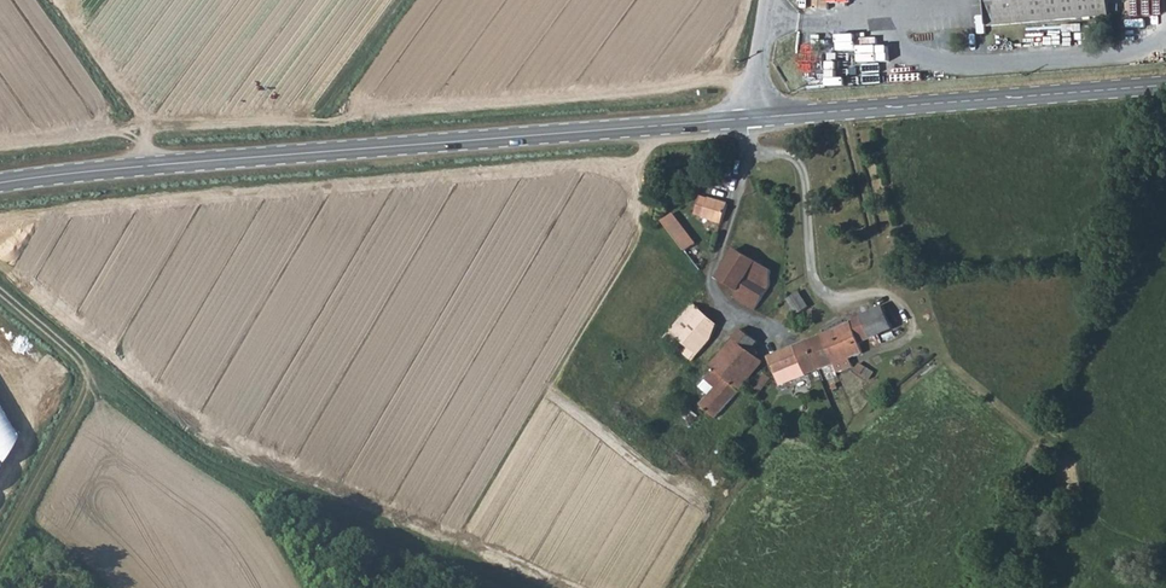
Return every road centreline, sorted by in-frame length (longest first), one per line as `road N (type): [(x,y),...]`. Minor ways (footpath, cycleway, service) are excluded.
road 1 (secondary): [(0,185),(746,121)]
road 2 (secondary): [(746,121),(1165,86)]
road 3 (track): [(0,547),(87,377),(75,353),(0,292)]
road 4 (track): [(87,377),(214,468)]
road 5 (unclassified): [(746,121),(767,0)]

